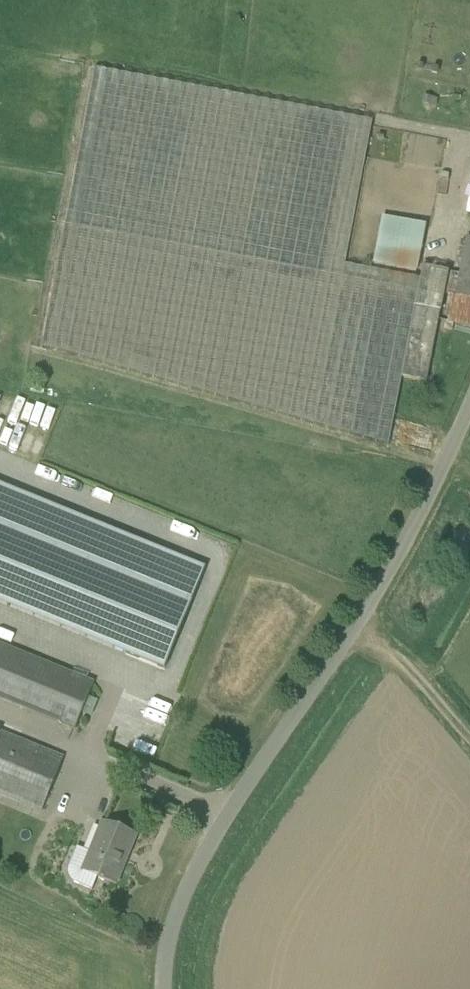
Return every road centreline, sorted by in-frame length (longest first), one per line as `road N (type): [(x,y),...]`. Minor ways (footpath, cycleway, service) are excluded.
road 1 (unclassified): [(161,988),(175,912),(195,868),(260,763),(356,634),(469,411)]

